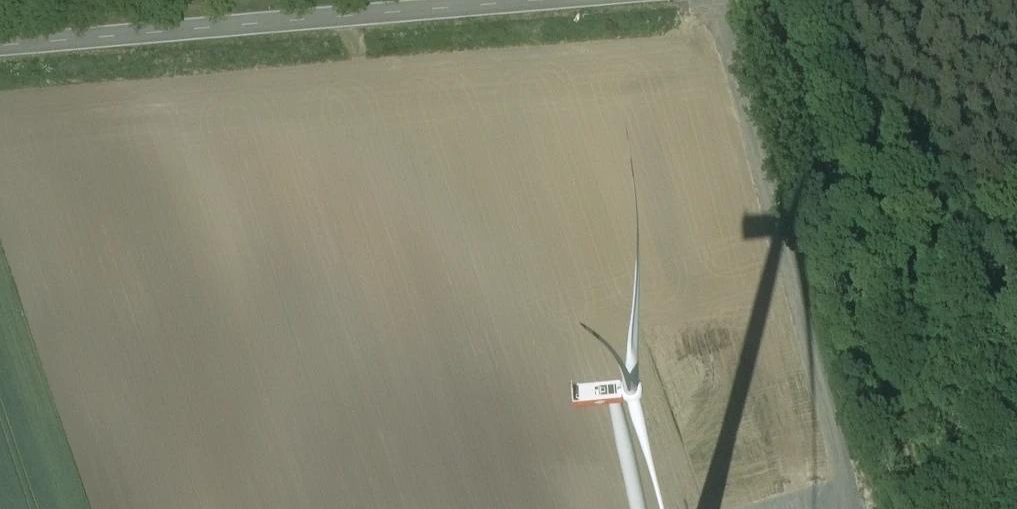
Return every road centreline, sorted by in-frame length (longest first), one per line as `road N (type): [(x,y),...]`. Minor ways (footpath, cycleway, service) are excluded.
road 1 (tertiary): [(0,46),(564,0)]
road 2 (track): [(781,0),(941,508)]

